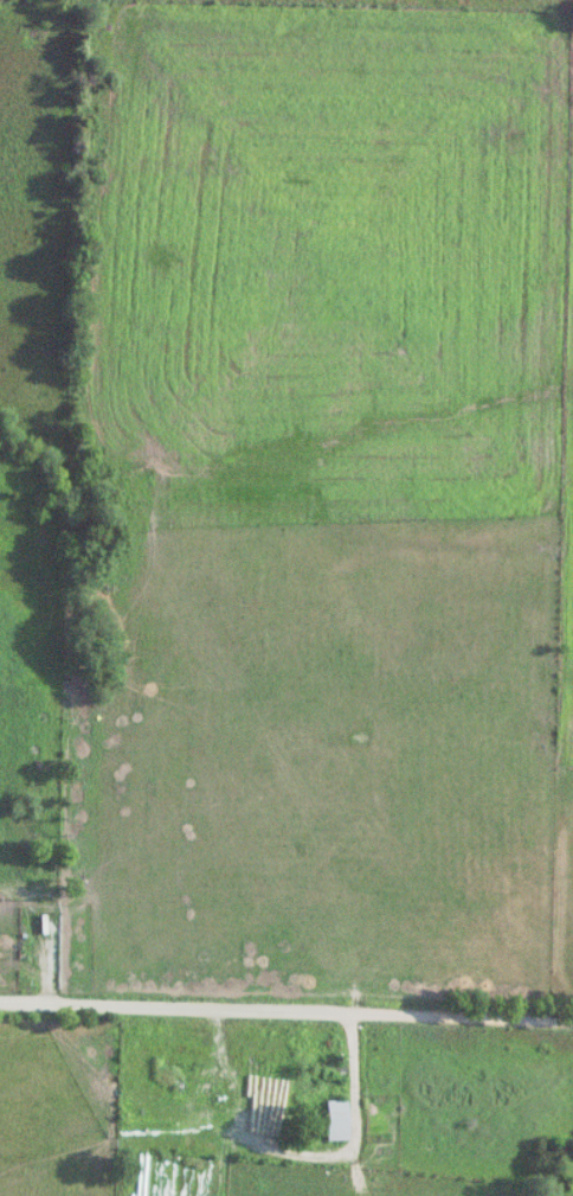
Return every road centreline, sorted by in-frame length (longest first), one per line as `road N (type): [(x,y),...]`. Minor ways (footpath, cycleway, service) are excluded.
road 1 (residential): [(0,1005),(572,1026)]

